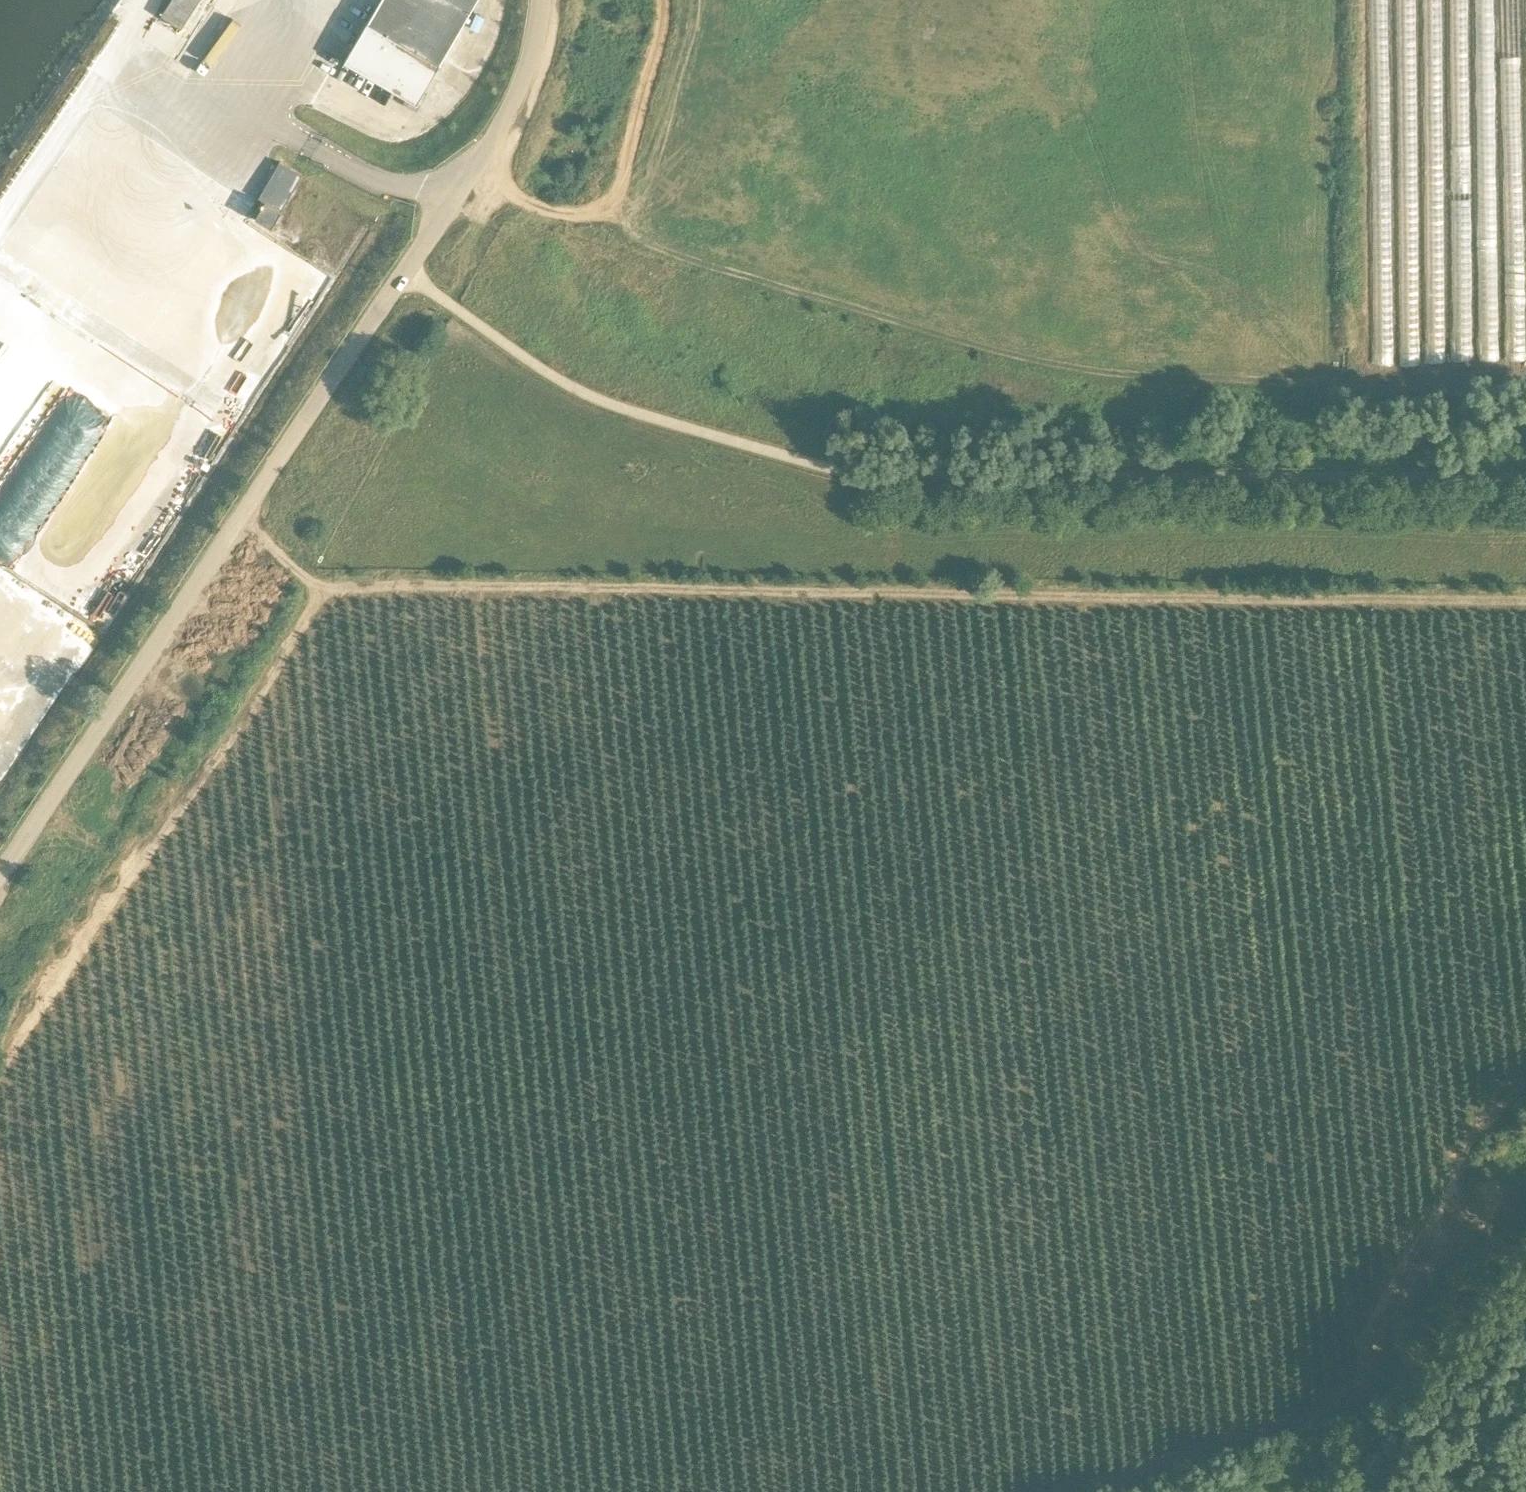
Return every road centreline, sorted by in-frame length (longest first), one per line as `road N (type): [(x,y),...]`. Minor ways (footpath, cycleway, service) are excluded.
road 1 (track): [(1525,601),(320,592),(243,513)]
road 2 (track): [(1525,379),(1261,379),(1058,362),(602,228),(508,192),(457,191)]
road 3 (unclassified): [(0,874),(485,148),(525,76),(543,0)]
road 4 (track): [(1082,1491),(1348,1397),(1375,1355),(1469,1135),(1525,1081)]
road 5 (track): [(0,1085),(320,592)]

